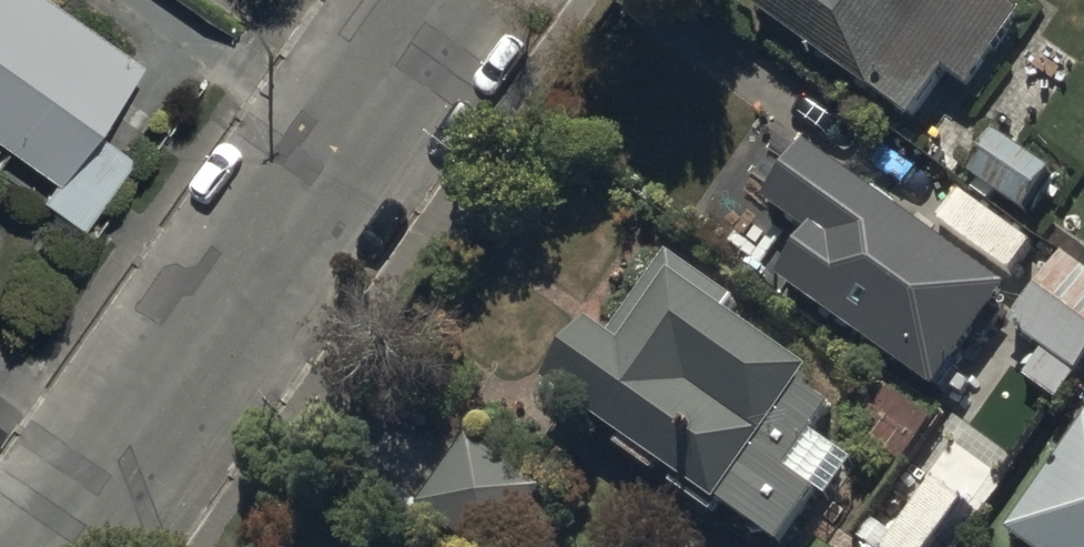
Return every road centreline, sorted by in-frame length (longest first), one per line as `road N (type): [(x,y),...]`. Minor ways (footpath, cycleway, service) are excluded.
road 1 (tertiary): [(56,546),(384,77)]
road 2 (residential): [(273,0),(384,77)]

